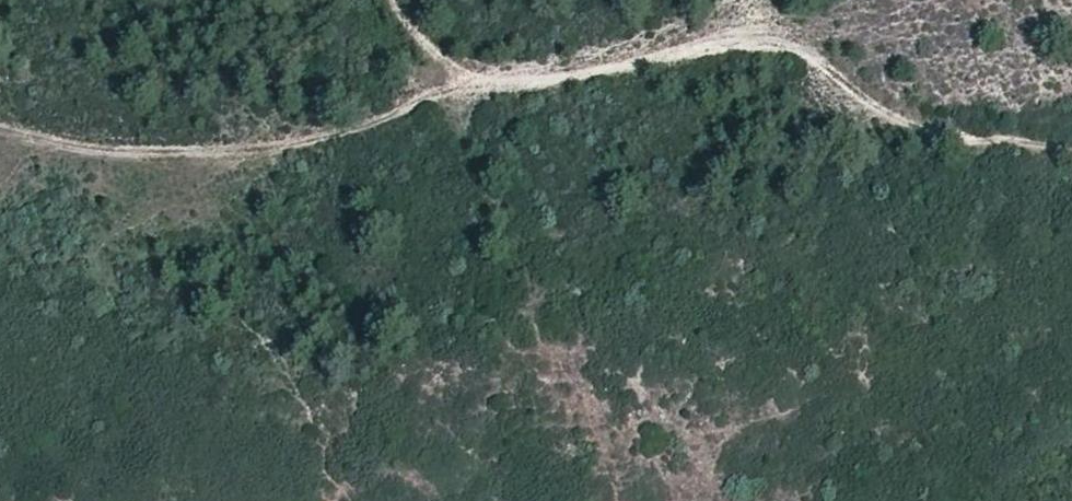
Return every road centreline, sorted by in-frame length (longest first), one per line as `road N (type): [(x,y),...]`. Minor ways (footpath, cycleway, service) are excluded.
road 1 (track): [(1071,164),(995,140),(790,24),(435,94),(360,129),(247,147),(107,155),(0,122)]

